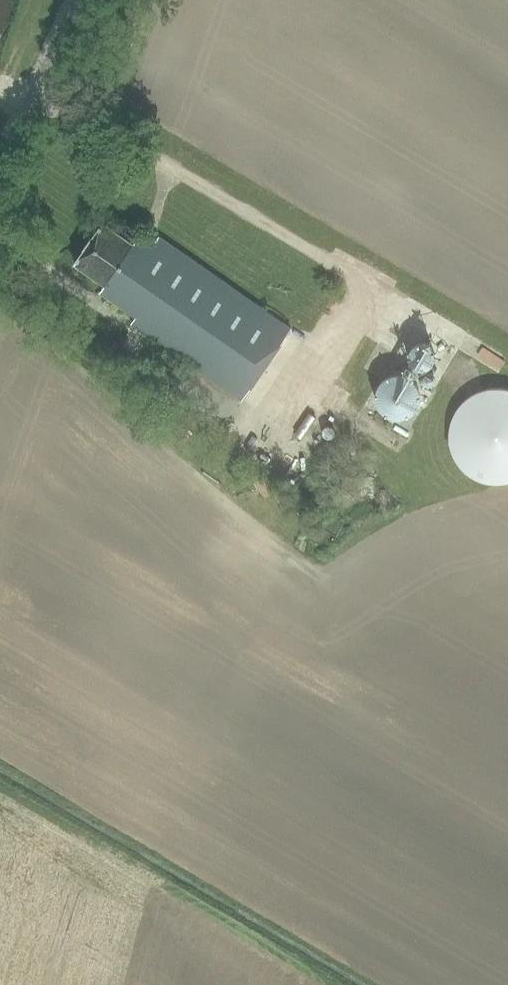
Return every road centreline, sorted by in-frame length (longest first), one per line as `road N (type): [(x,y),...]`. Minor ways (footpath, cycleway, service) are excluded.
road 1 (unclassified): [(0,176),(74,0)]

